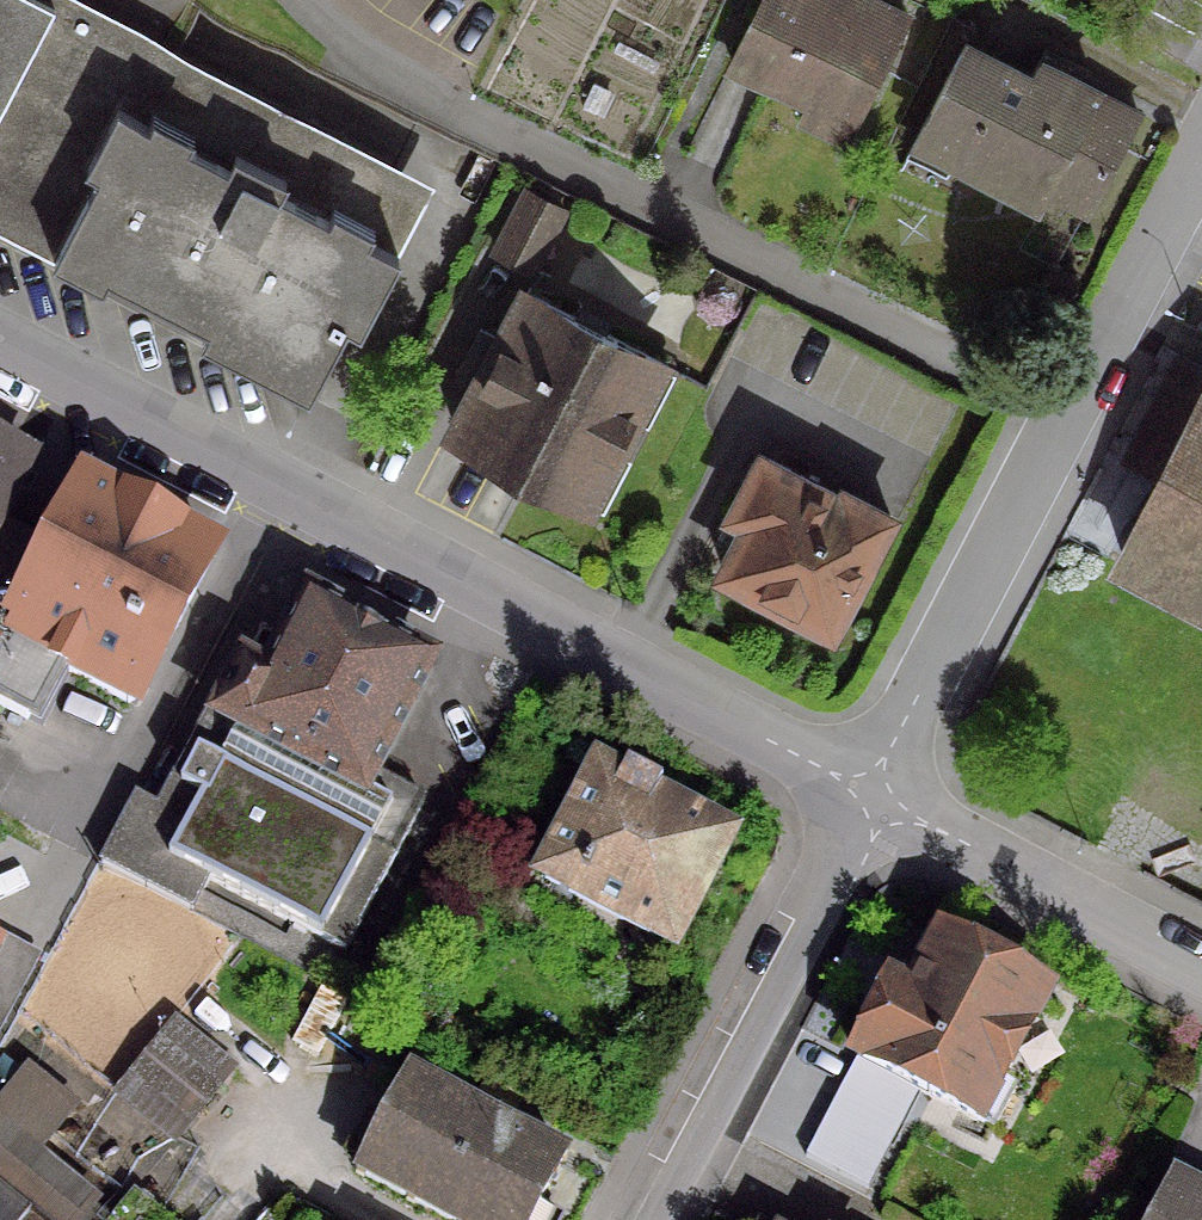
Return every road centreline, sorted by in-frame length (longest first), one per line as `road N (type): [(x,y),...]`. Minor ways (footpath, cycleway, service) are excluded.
road 1 (residential): [(863,793),(0,342)]
road 2 (residential): [(1201,147),(863,793)]
road 3 (residential): [(863,793),(636,1219)]
road 4 (residential): [(1201,969),(863,793)]

